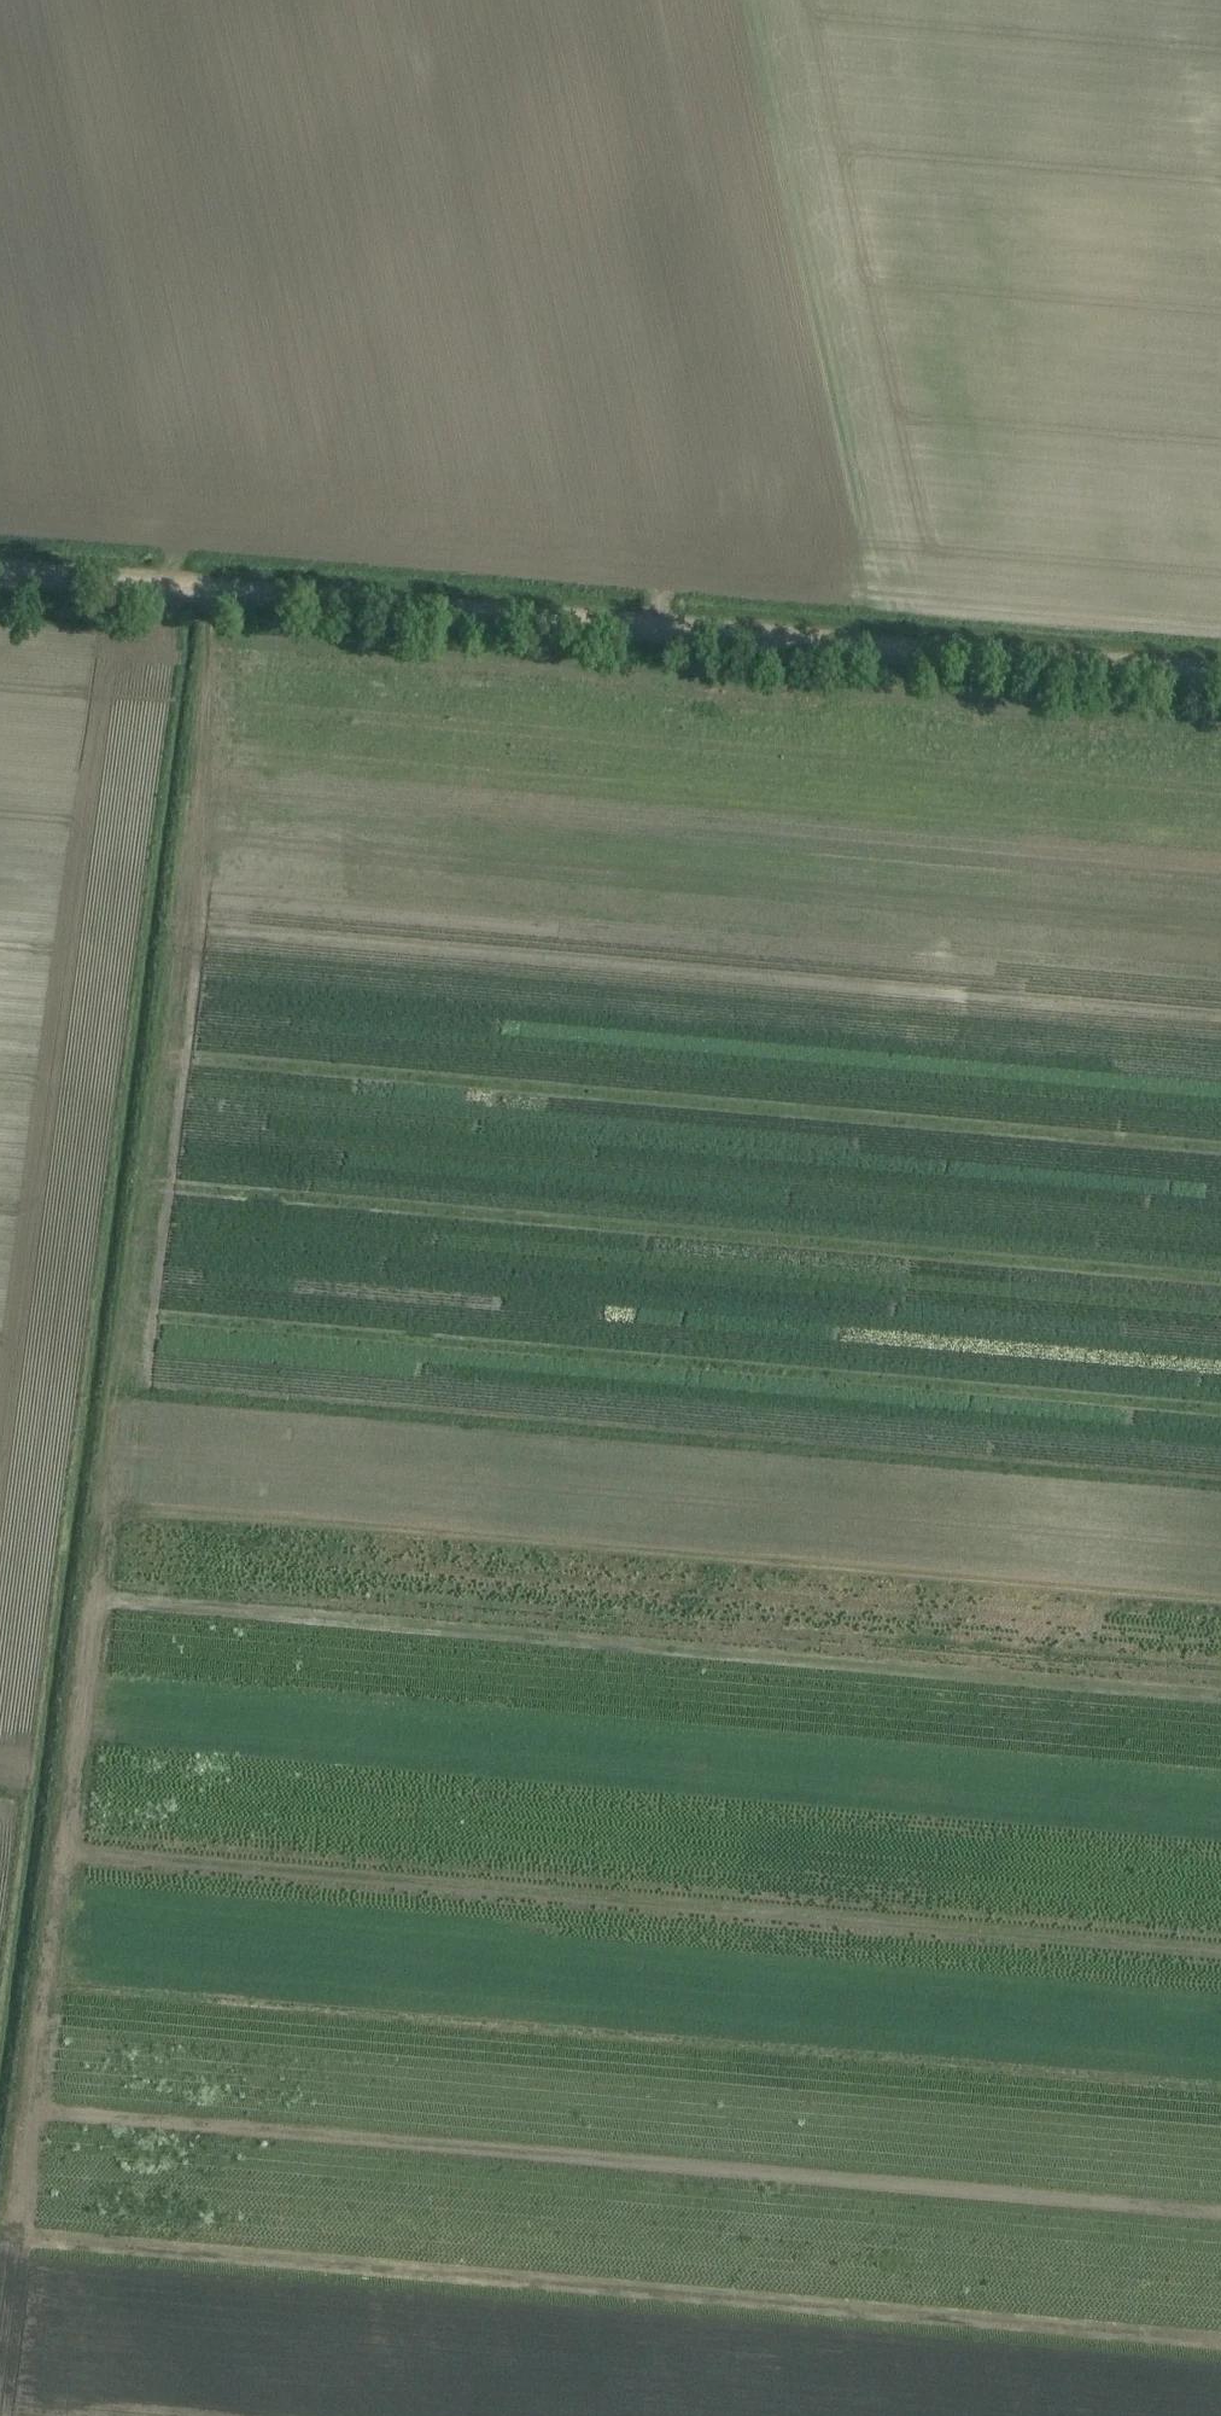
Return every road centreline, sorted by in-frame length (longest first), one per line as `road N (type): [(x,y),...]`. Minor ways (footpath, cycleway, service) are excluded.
road 1 (track): [(0,570),(1220,675)]

